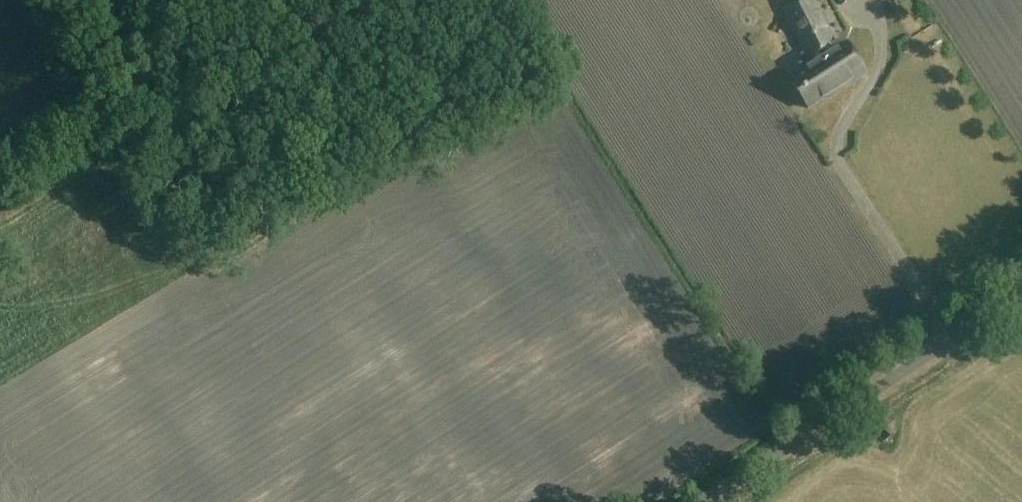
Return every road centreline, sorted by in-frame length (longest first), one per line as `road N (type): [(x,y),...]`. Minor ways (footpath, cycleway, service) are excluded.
road 1 (unclassified): [(708,501),(1021,295)]

